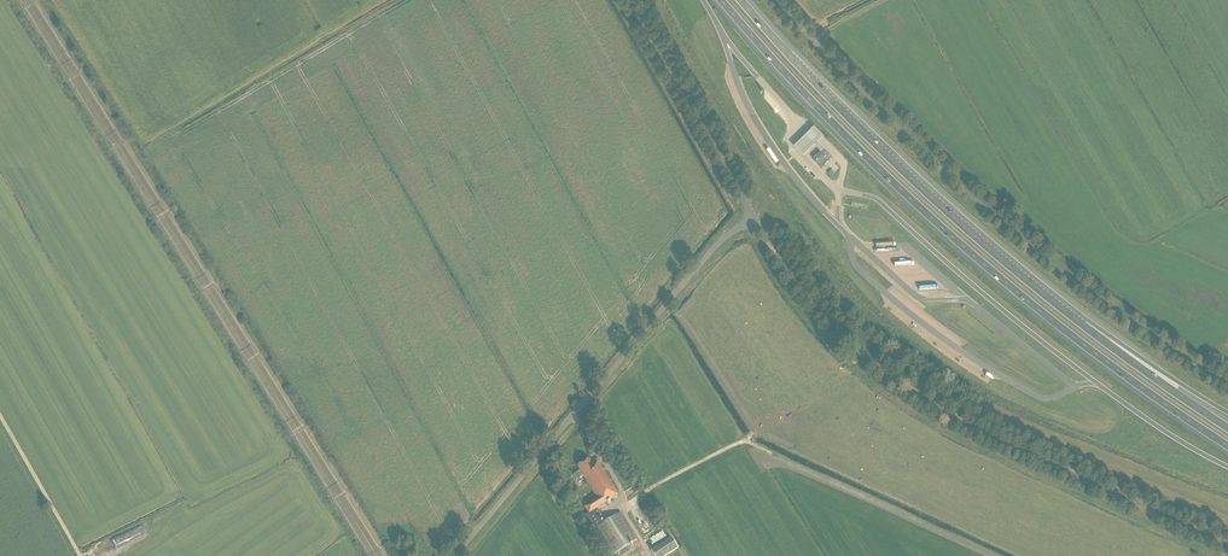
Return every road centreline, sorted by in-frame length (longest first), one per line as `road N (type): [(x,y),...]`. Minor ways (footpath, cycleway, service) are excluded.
road 1 (motorway): [(721,0),(847,137),(993,272),(1227,446)]
road 2 (unclassified): [(1227,391),(1048,263),(841,74),(775,0)]
road 3 (tertiary): [(1227,548),(908,392),(817,308),(754,218)]
road 4 (unclassified): [(455,555),(720,239),(754,218)]
road 5 (motorway): [(1052,303),(857,128),(741,0)]
road 6 (tertiary): [(754,218),(630,0)]
road 7 (motorway): [(1227,428),(1052,303)]
road 8 (motorway): [(1227,414),(1052,303)]
road 9 (motorway): [(1098,383),(1227,467)]

